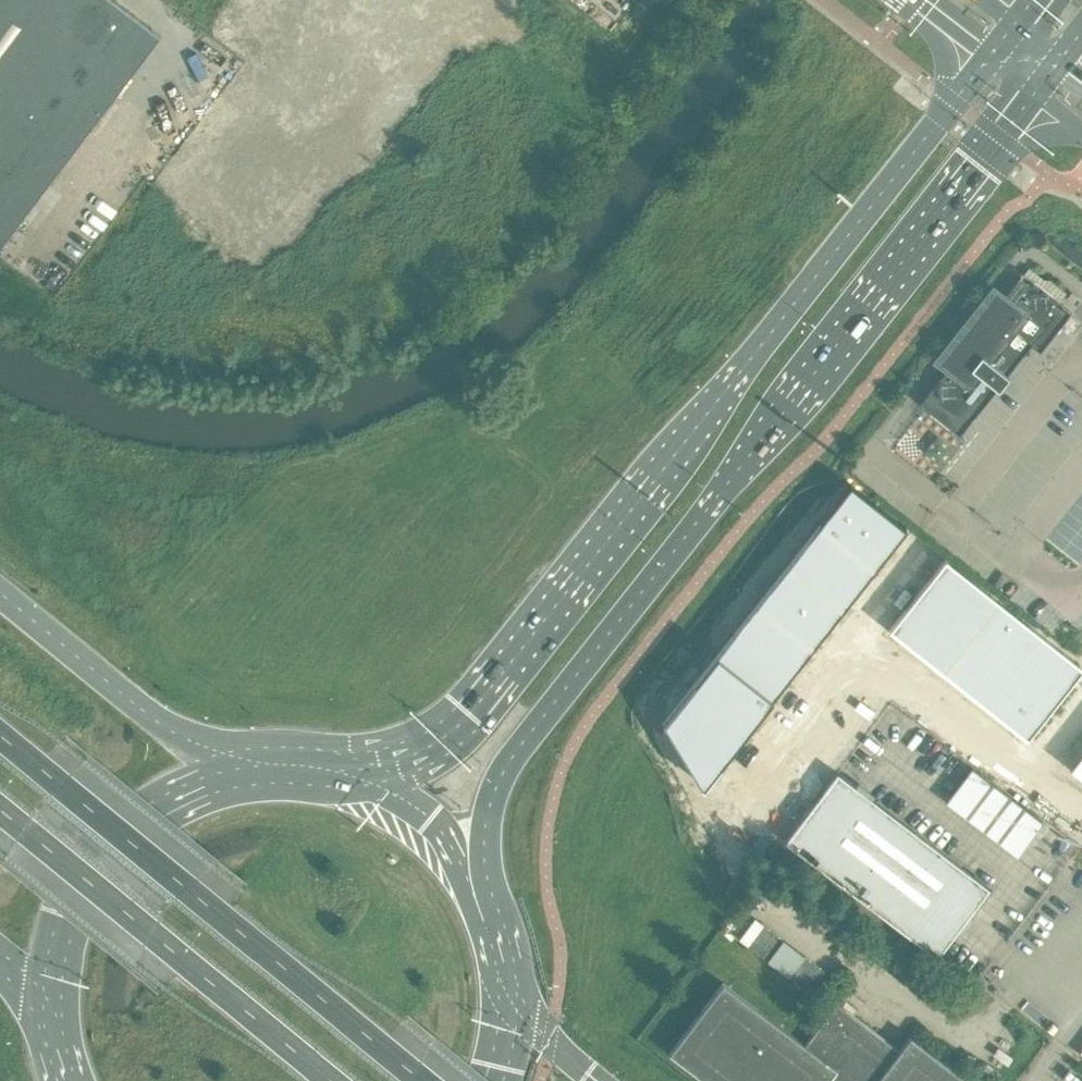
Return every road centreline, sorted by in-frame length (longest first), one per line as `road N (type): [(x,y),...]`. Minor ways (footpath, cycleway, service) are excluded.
road 1 (secondary): [(485,889),(485,826),(523,741),(1033,99)]
road 2 (secondary): [(988,64),(469,714),(423,748),(342,778)]
road 3 (primary): [(423,1080),(0,734)]
road 4 (primary): [(0,810),(331,1080)]
road 5 (primary): [(283,770),(195,787),(117,839),(64,920),(49,1009)]
road 6 (primary): [(283,770),(188,738),(0,592)]
road 7 (primary): [(485,889),(425,819),(342,778)]
road 8 (primary): [(598,1080),(515,994)]

